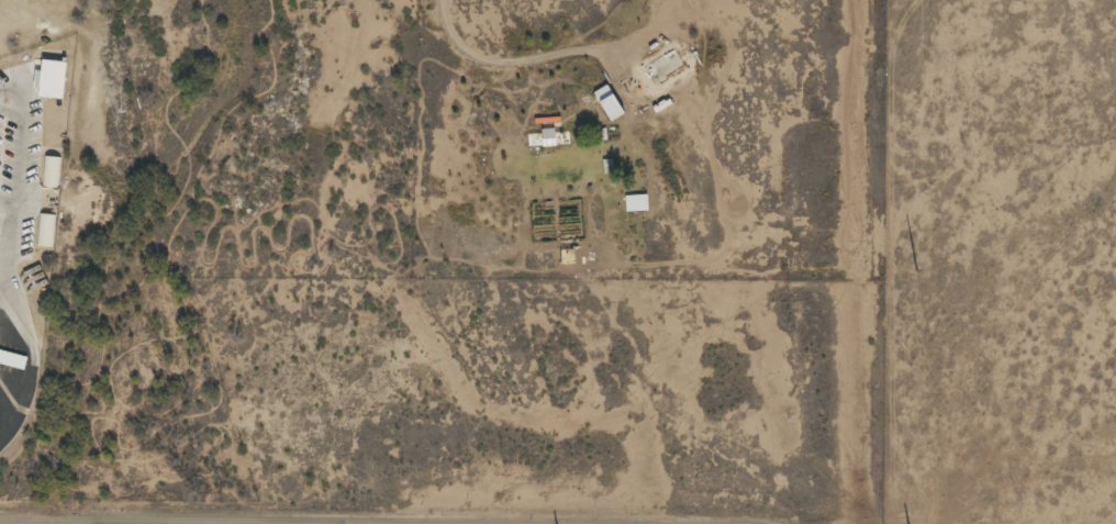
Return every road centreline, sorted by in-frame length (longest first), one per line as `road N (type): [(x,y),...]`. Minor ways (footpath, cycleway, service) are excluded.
road 1 (residential): [(187,523),(0,518)]

